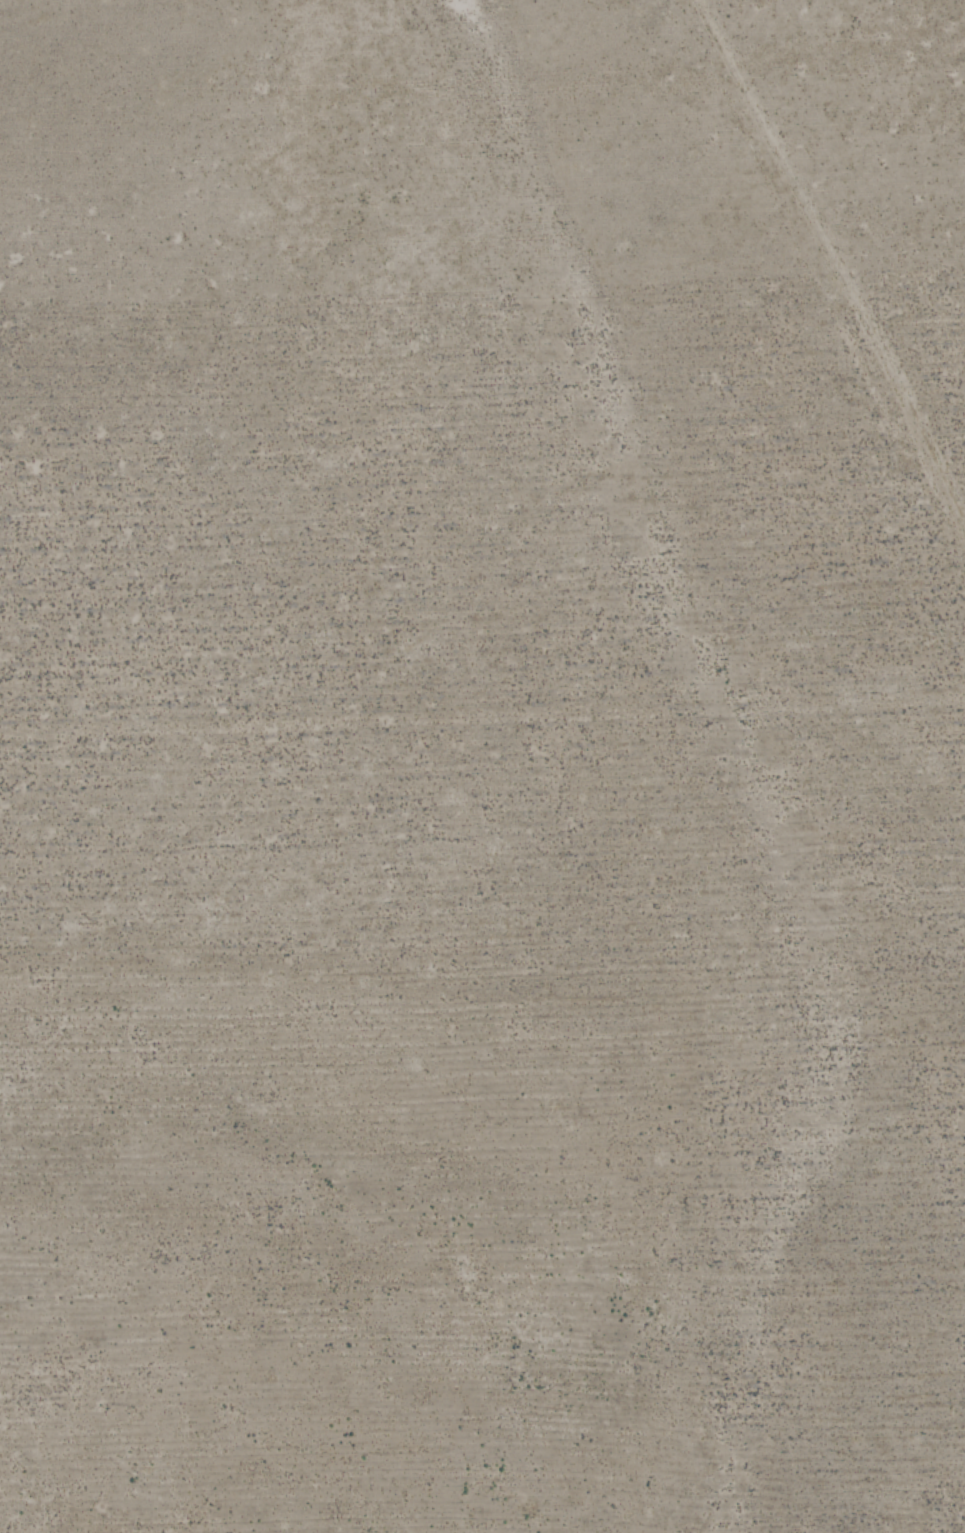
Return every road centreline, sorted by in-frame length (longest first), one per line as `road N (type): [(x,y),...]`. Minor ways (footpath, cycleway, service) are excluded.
road 1 (track): [(964,507),(709,0)]

